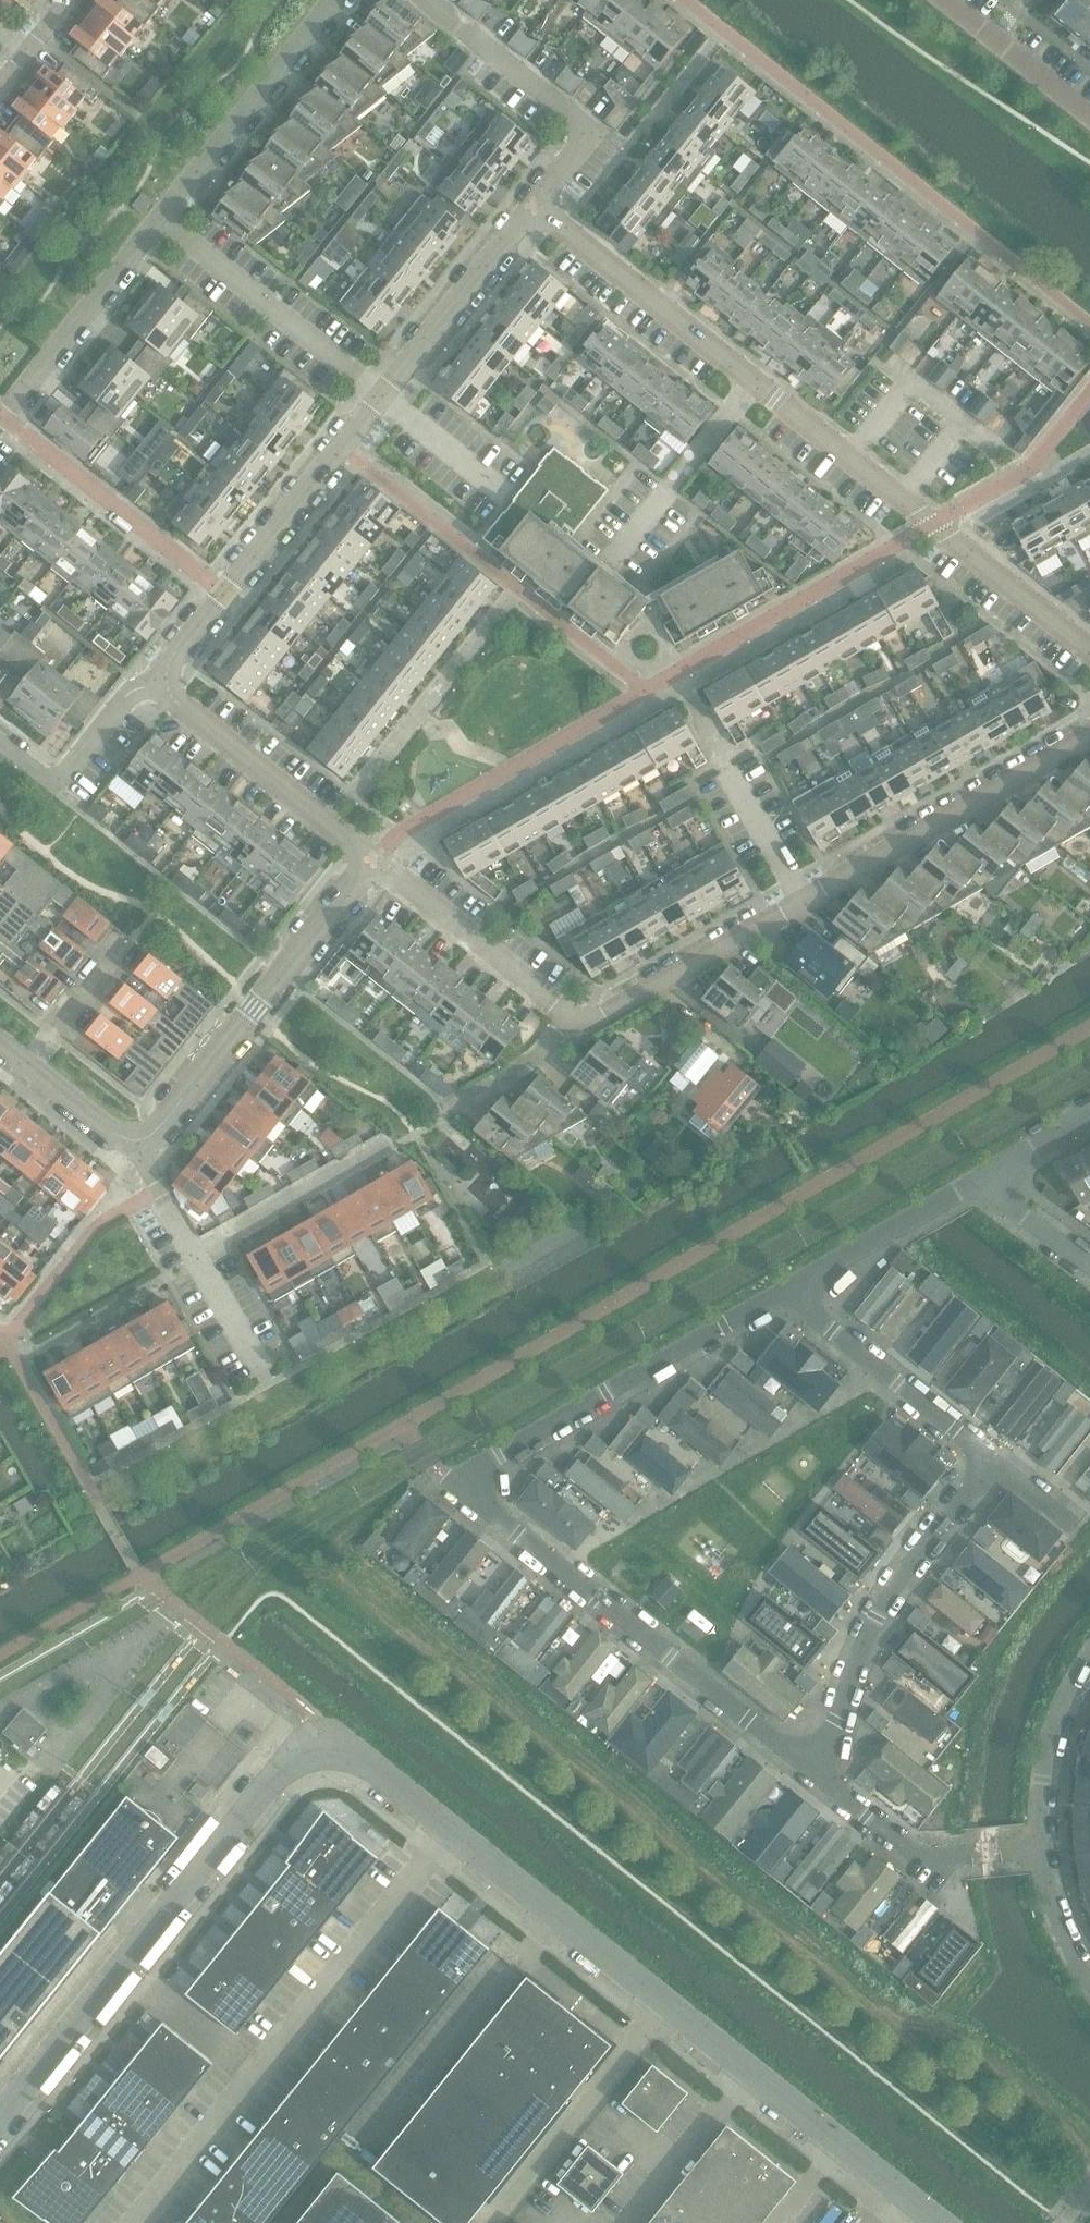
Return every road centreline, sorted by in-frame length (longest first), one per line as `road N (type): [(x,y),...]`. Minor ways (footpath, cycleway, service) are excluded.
road 1 (unclassified): [(0,2125),(320,1731),(939,2222)]
road 2 (residential): [(815,1766),(457,1480),(786,1287)]
road 3 (residential): [(162,689),(169,662),(534,200)]
road 4 (residential): [(583,1024),(1089,729)]
road 5 (residential): [(338,0),(0,413)]
road 6 (residential): [(1089,650),(755,381)]
road 7 (residential): [(374,861),(135,1143)]
road 8 (residential): [(815,1766),(877,1618),(993,1461)]
road 9 (residential): [(534,200),(591,126),(429,0)]
road 10 (residential): [(755,381),(534,200)]
road 11 (residential): [(162,689),(374,861)]
road 12 (residential): [(993,1461),(786,1287)]
road 13 (residential): [(374,861),(583,1024)]
road 14 (residential): [(259,1367),(135,1143)]
road 15 (residential): [(1037,1845),(958,1857),(918,1853),(815,1766)]
road 16 (residential): [(0,738),(55,783),(127,695),(162,689)]
road 17 (residential): [(786,1287),(971,1178)]
road 18 (residential): [(631,551),(755,381)]
road 19 (residential): [(1037,1845),(1041,1774),(1058,1706),(1089,1651)]
road 20 (residential): [(1089,114),(947,0)]
road 21 (residential): [(451,1108),(583,1024)]
road 22 (residential): [(33,1064),(128,941)]
road 23 (residential): [(1089,1265),(971,1178)]
road 24 (residential): [(1089,1980),(1067,1947),(1037,1845)]
road 25 (residential): [(971,1178),(1089,1109)]
road 26 (residential): [(135,1143),(33,1064)]

